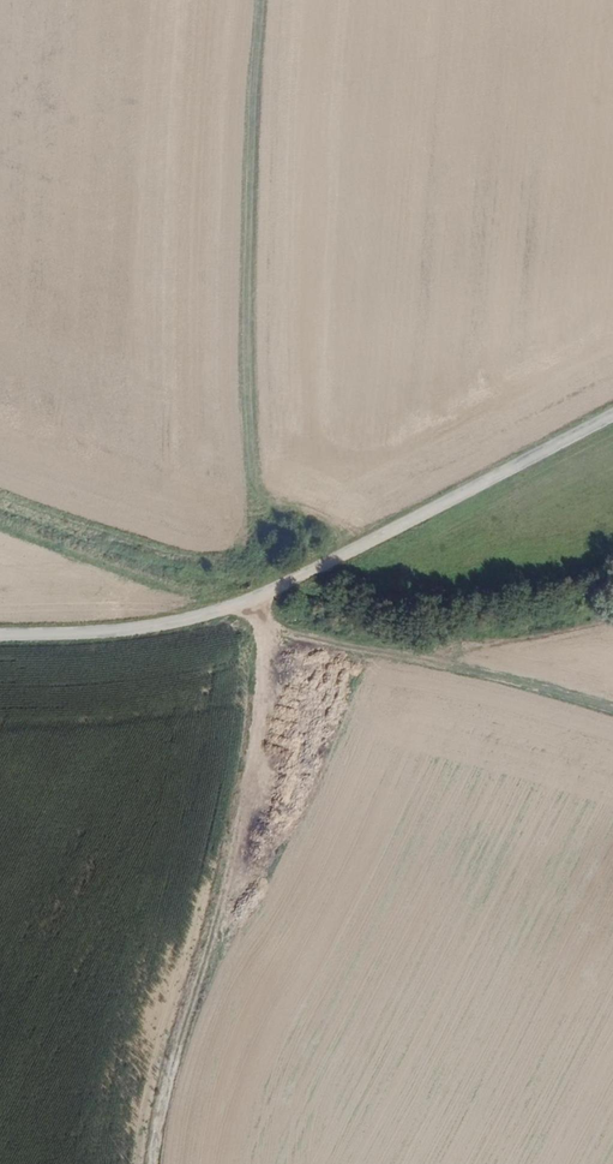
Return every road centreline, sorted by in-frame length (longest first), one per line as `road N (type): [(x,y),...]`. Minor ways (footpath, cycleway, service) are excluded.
road 1 (track): [(257,0),(256,344),(273,621),(612,717)]
road 2 (tertiary): [(612,417),(266,597),(177,624),(0,635)]
road 3 (track): [(158,1163),(160,1133),(236,868),(273,621)]

